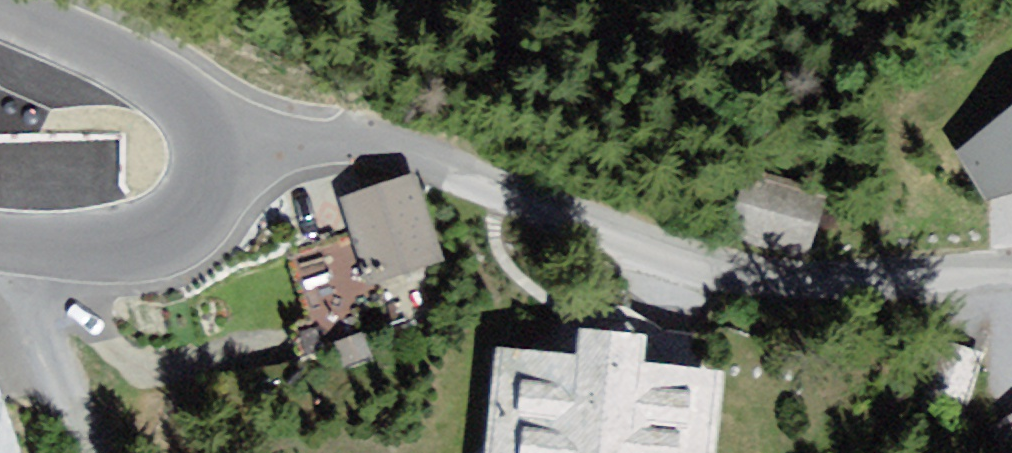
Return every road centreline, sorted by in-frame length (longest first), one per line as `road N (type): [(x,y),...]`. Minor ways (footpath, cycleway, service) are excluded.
road 1 (residential): [(203,85),(606,219),(750,254),(929,273),(1011,270)]
road 2 (unclassified): [(0,257),(85,269),(170,258),(226,213),(240,147),(203,85)]
road 3 (unclassified): [(203,85),(0,9)]

